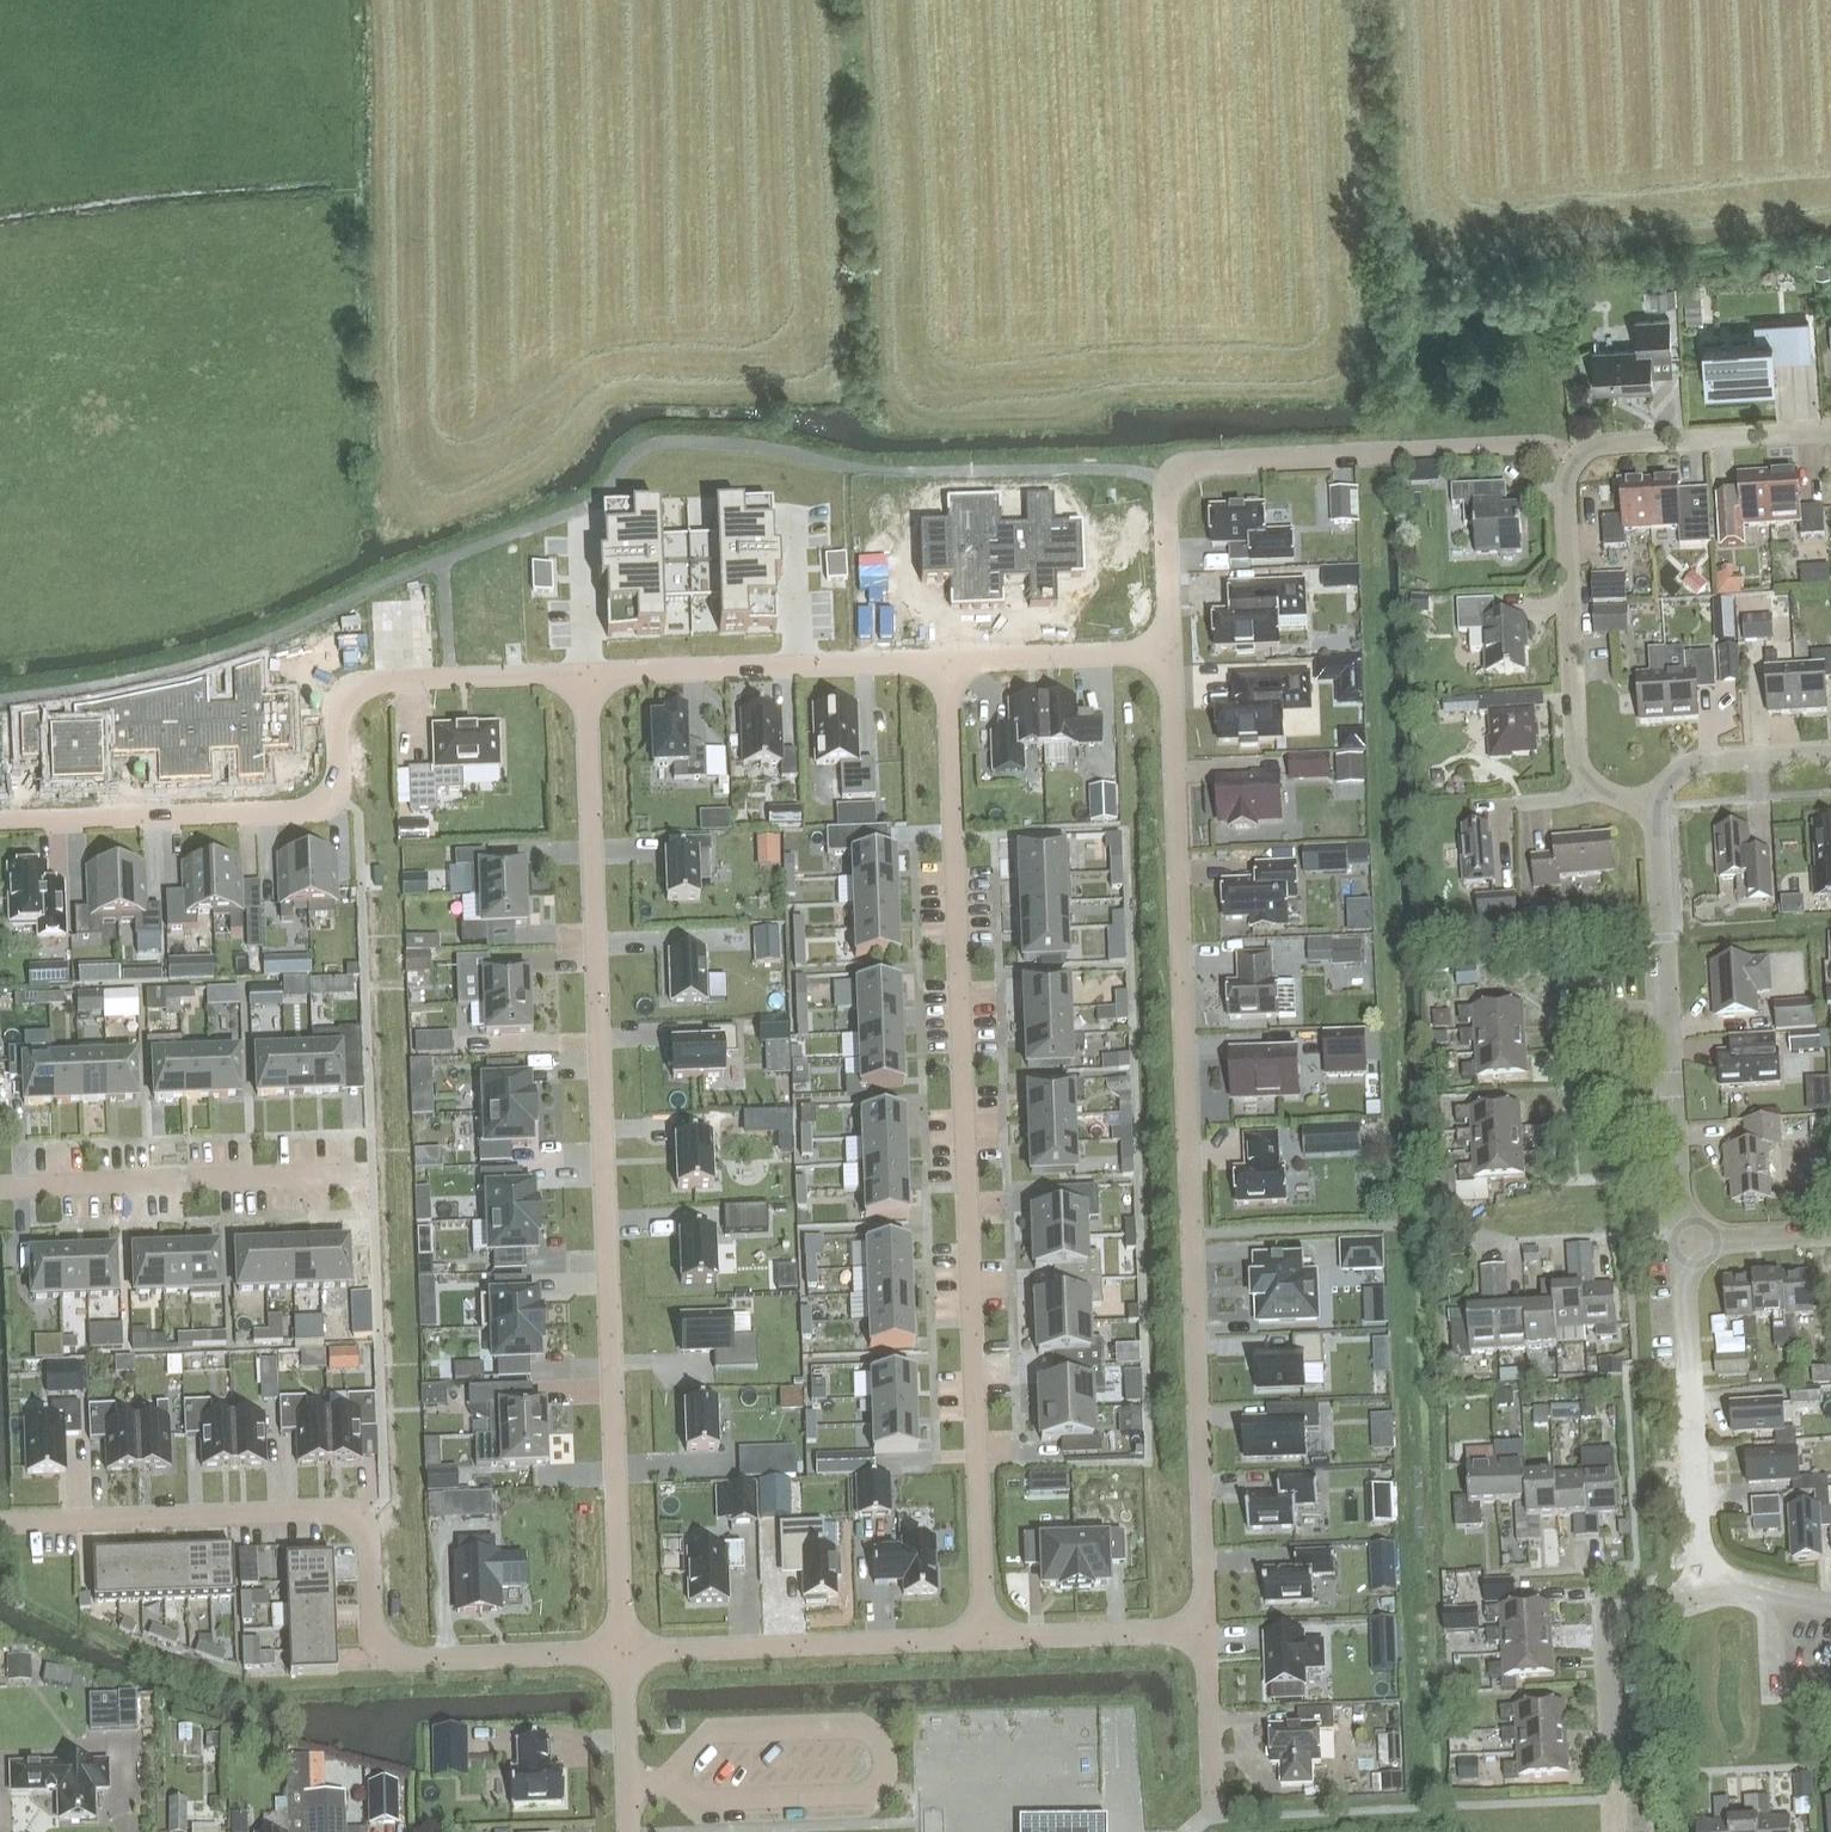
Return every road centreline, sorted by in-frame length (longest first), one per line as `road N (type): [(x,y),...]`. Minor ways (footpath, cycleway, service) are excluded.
road 1 (residential): [(619,1656),(588,675)]
road 2 (residential): [(1207,1631),(1169,651)]
road 3 (residential): [(983,1639),(947,662)]
road 4 (residential): [(0,1524),(328,1510),(347,1514),(367,1536),(374,1635),(387,1653),(408,1663),(619,1656)]
road 5 (residential): [(0,822),(314,808),(335,801),(338,722),(353,689),(375,681),(588,675)]
road 6 (residential): [(1169,651),(1165,496),(1181,468),(1542,443),(1578,458)]
road 7 (residential): [(1680,1242),(1654,807)]
road 8 (residential): [(1654,807),(1588,780),(1577,755),(1564,498),(1578,458)]
road 9 (residential): [(0,1188),(369,1175)]
road 10 (residential): [(619,1656),(983,1639)]
road 11 (residential): [(588,675),(947,662)]
road 12 (residential): [(1706,1583),(1680,1242)]
road 13 (residential): [(1614,1831),(1608,1624),(1706,1583)]
road 14 (residential): [(1578,458),(1590,447),(1645,438),(1830,428)]
road 15 (residential): [(983,1639),(1207,1631)]
road 16 (residential): [(947,662),(1169,651)]
road 17 (residential): [(1654,807),(1677,771),(1694,762),(1830,752)]
road 18 (residential): [(1216,1816),(1207,1631)]
road 19 (residential): [(626,1831),(619,1656)]
road 20 (residential): [(1830,1233),(1680,1242)]
road 21 (residential): [(1706,1583),(1830,1604)]

